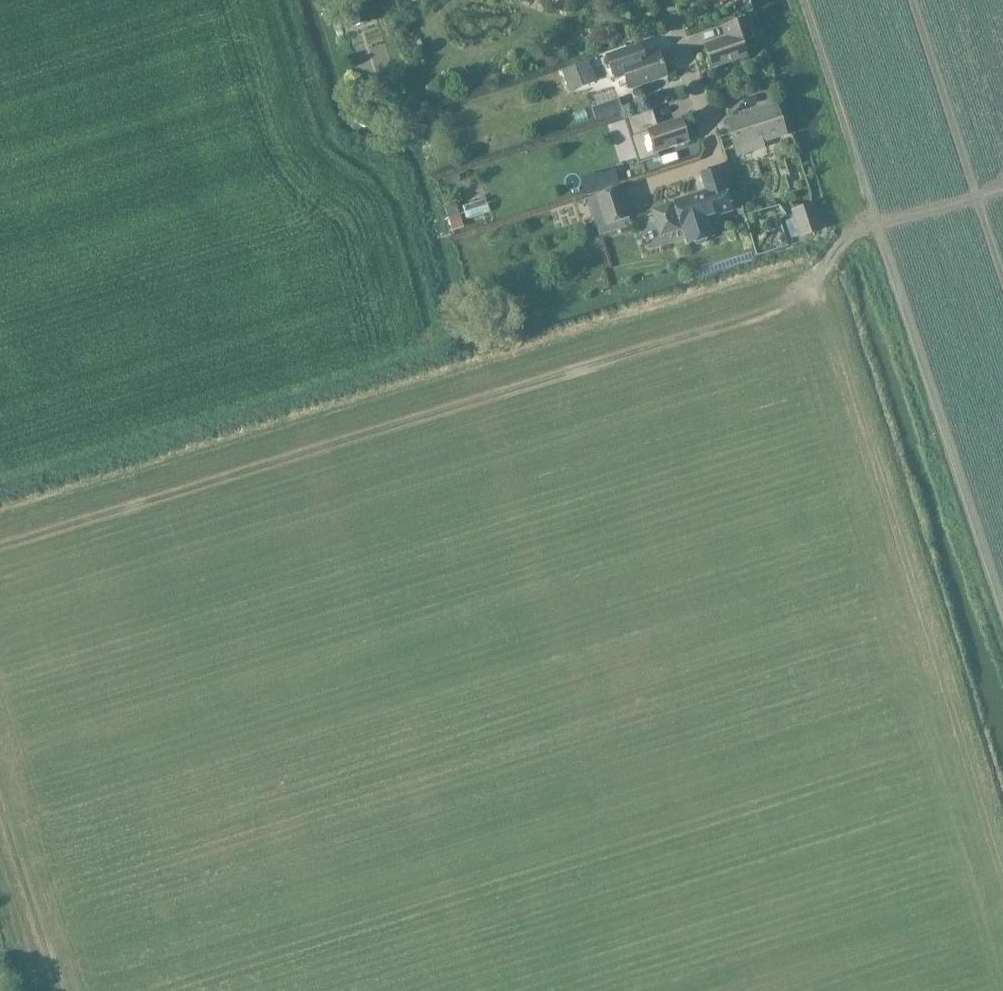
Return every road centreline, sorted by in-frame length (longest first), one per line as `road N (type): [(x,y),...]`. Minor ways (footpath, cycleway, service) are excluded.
road 1 (track): [(857,226),(830,241),(812,278),(822,327),(870,444),(1002,880)]
road 2 (residential): [(710,132),(666,0)]

